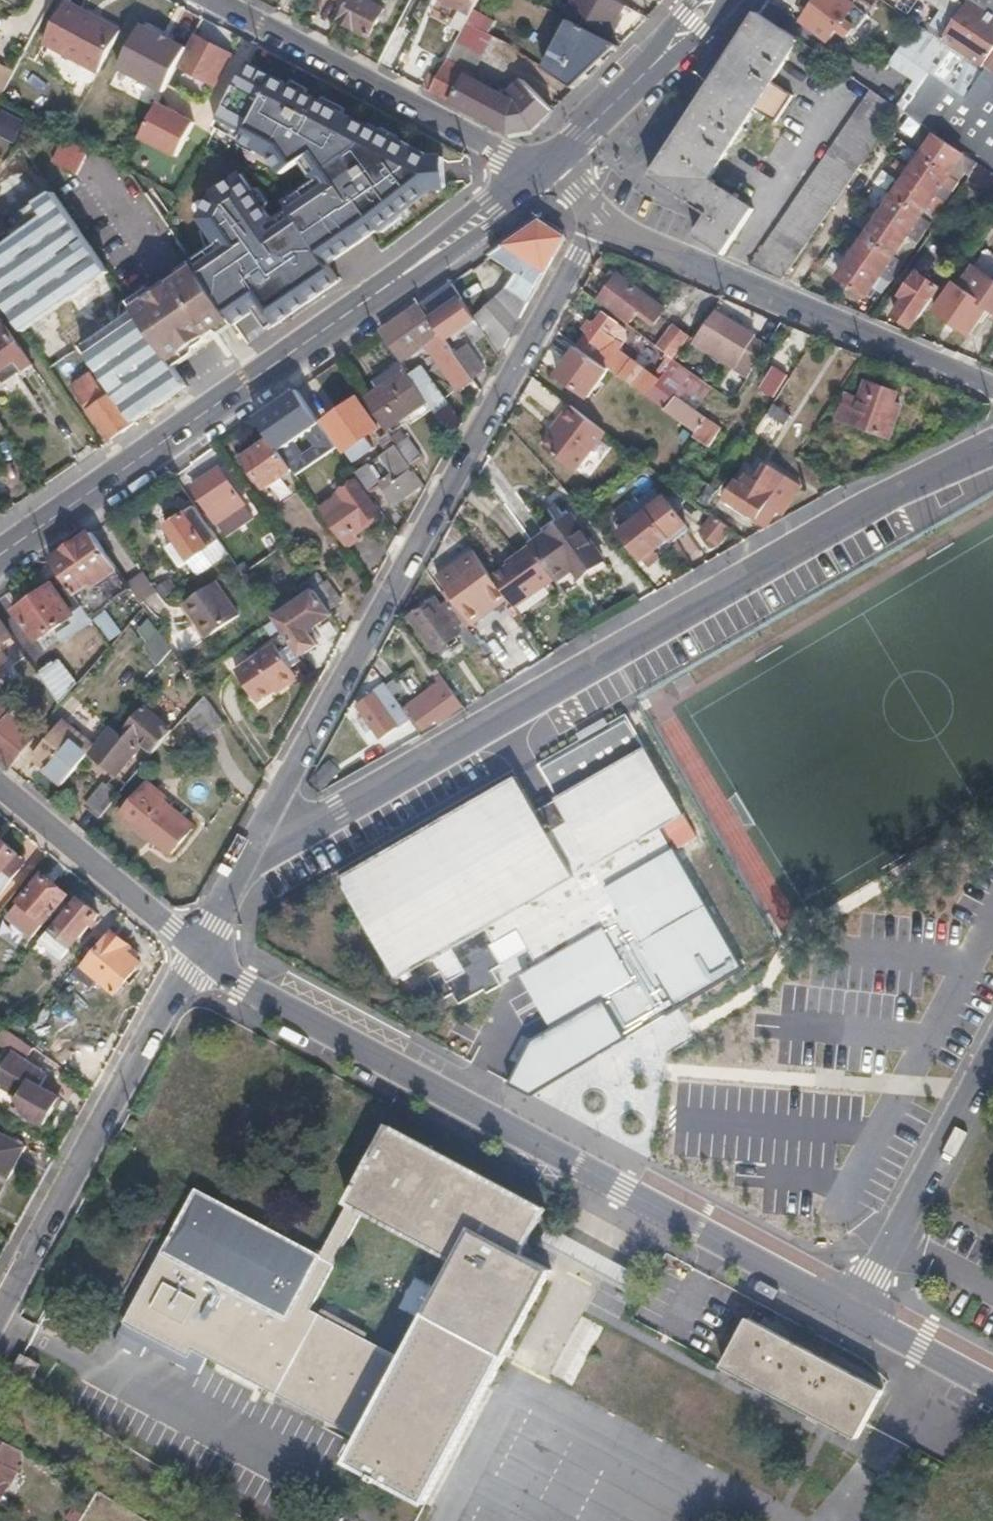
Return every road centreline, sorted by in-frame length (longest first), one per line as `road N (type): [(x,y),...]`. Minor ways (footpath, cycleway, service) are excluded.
road 1 (residential): [(992,447),(254,860)]
road 2 (residential): [(200,955),(857,1311)]
road 3 (residential): [(254,860),(420,536),(595,223)]
road 4 (secondary): [(532,182),(0,554)]
road 5 (tertiary): [(992,389),(595,223)]
road 6 (residential): [(0,1313),(200,955)]
road 7 (residential): [(532,182),(499,153),(209,0)]
road 8 (residential): [(992,1058),(857,1311)]
road 9 (residential): [(200,955),(0,786)]
road 10 (secondary): [(554,163),(710,0)]
road 11 (residential): [(857,1311),(992,1384)]

